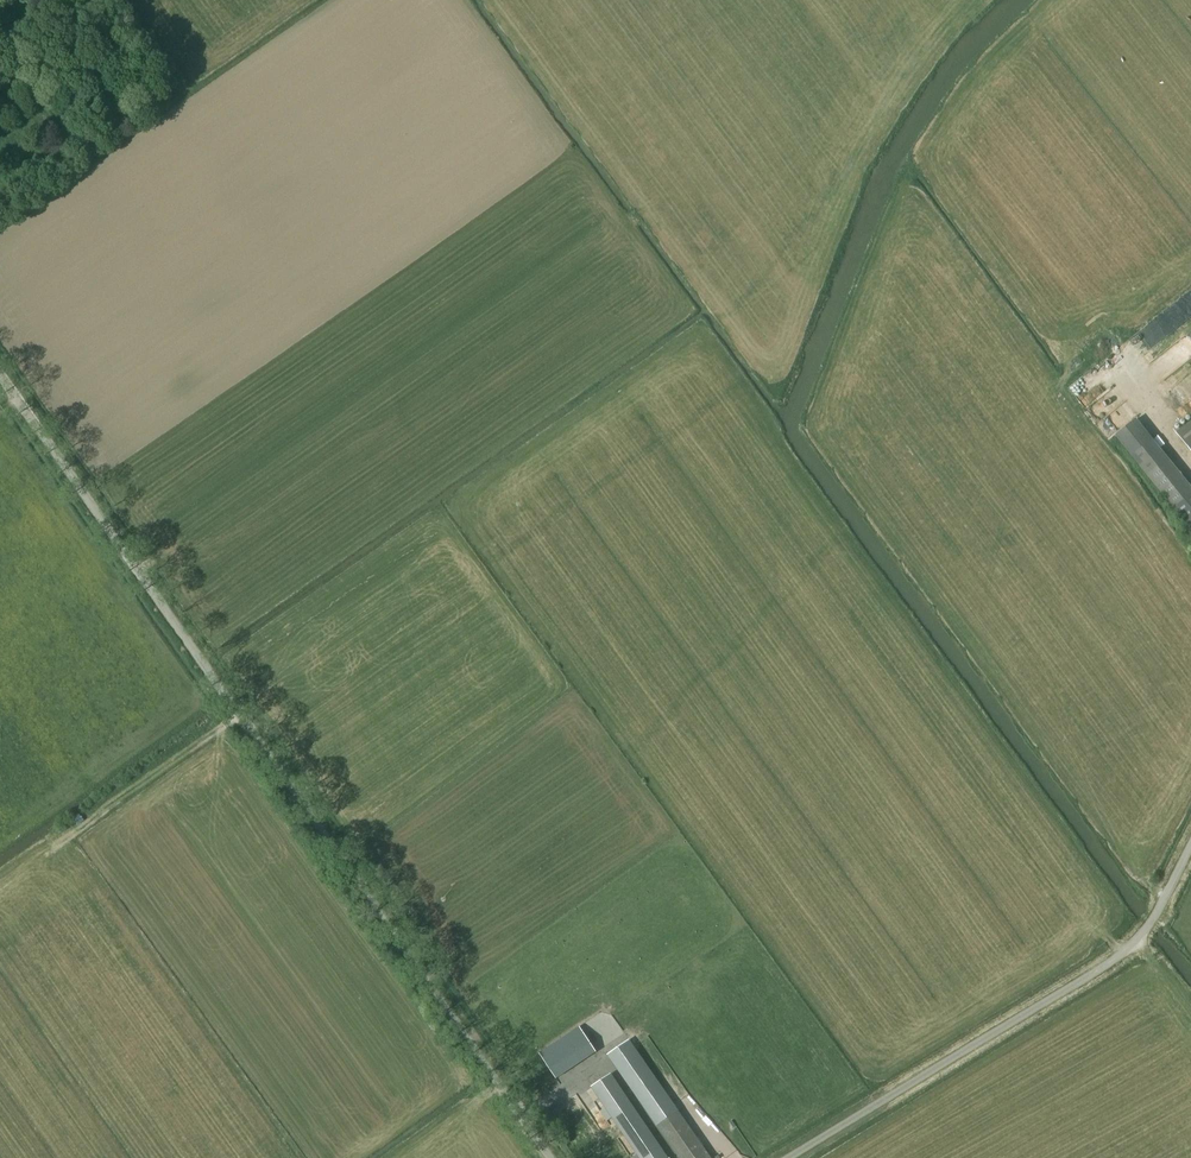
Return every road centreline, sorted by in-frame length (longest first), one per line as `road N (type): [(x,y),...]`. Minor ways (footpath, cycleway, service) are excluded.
road 1 (unclassified): [(551,1157),(0,372)]
road 2 (unclassified): [(786,1157),(1132,945),(1190,849)]

